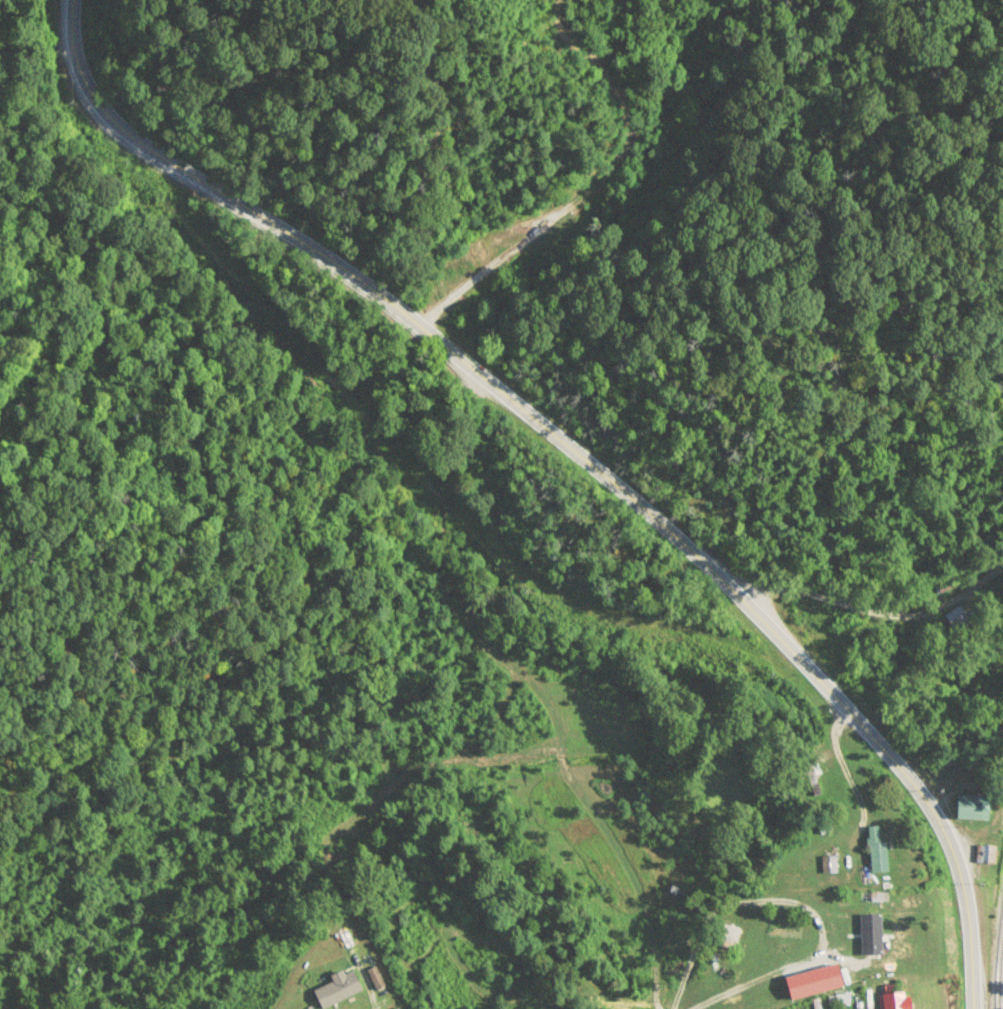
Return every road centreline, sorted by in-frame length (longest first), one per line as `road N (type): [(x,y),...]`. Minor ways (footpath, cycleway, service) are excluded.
road 1 (secondary): [(972,1008),(959,874),(908,775),(748,604),(601,473),(372,290),(130,137),(83,83),(74,0)]

